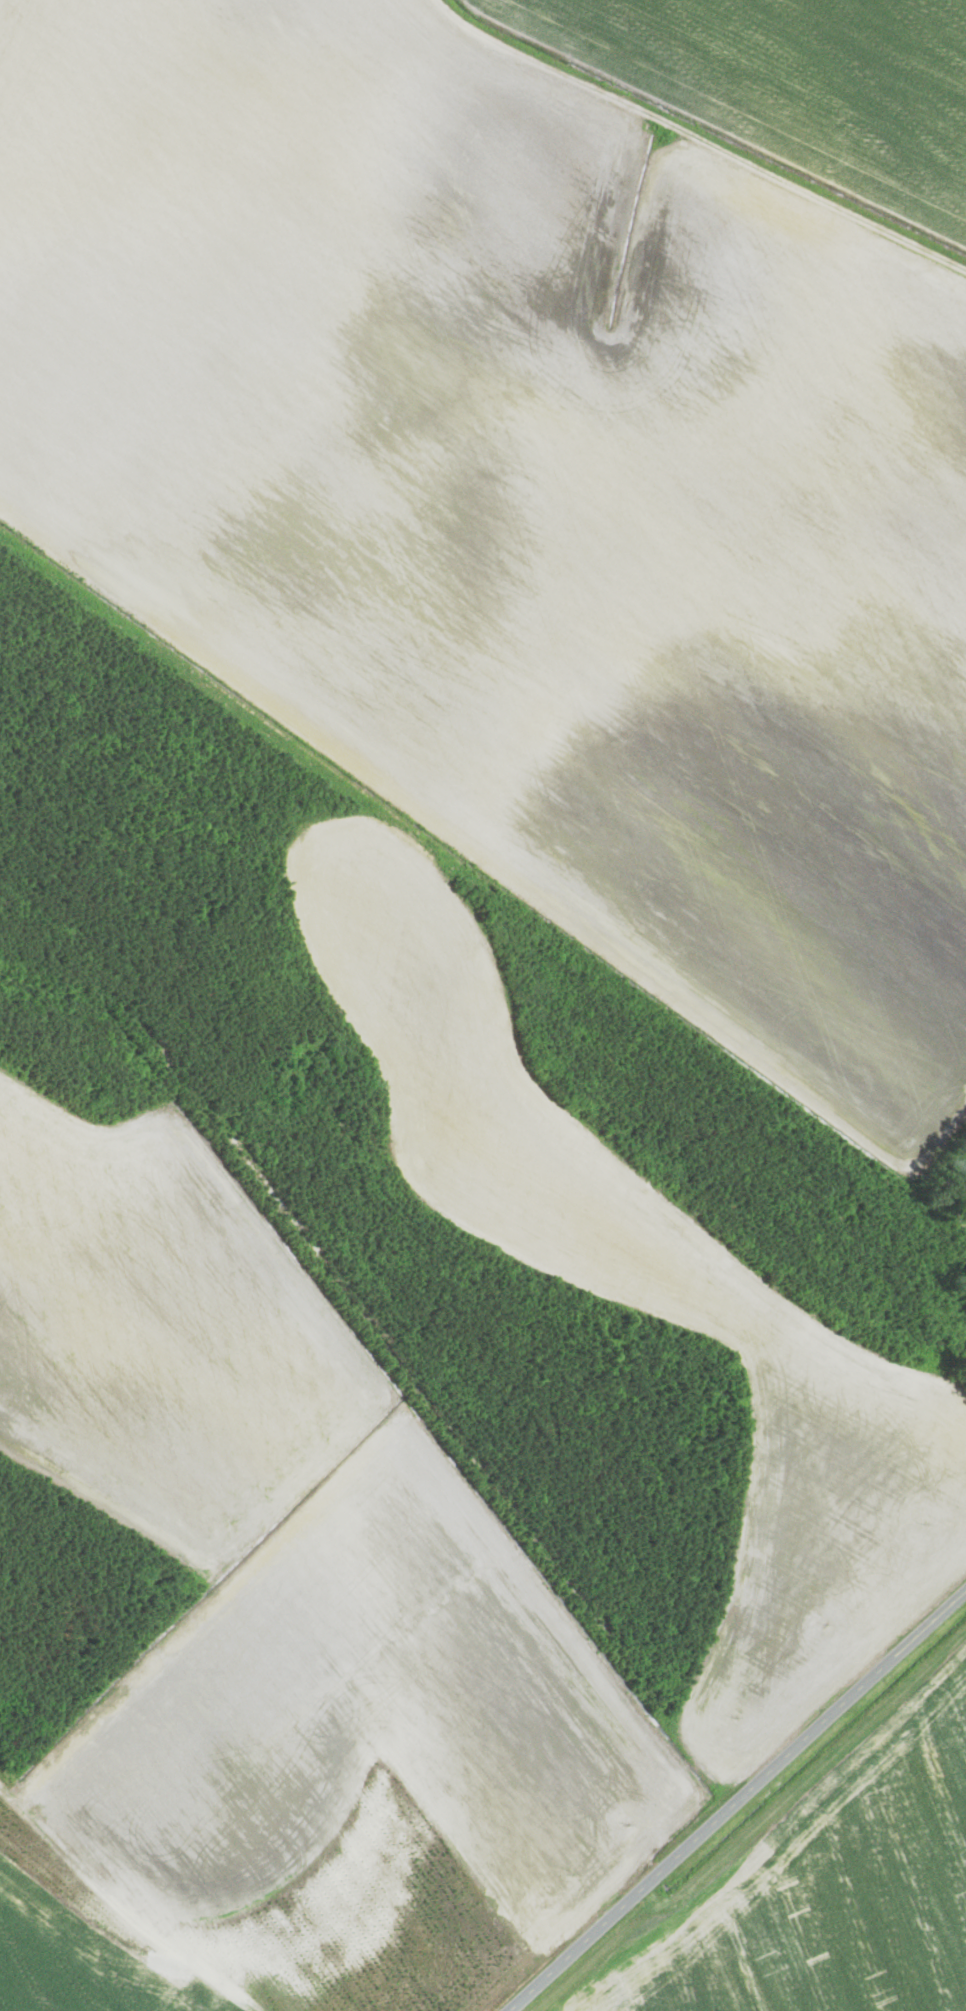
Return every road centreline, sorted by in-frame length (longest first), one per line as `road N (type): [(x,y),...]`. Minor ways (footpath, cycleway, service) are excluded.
road 1 (tertiary): [(509,2010),(965,1590)]

